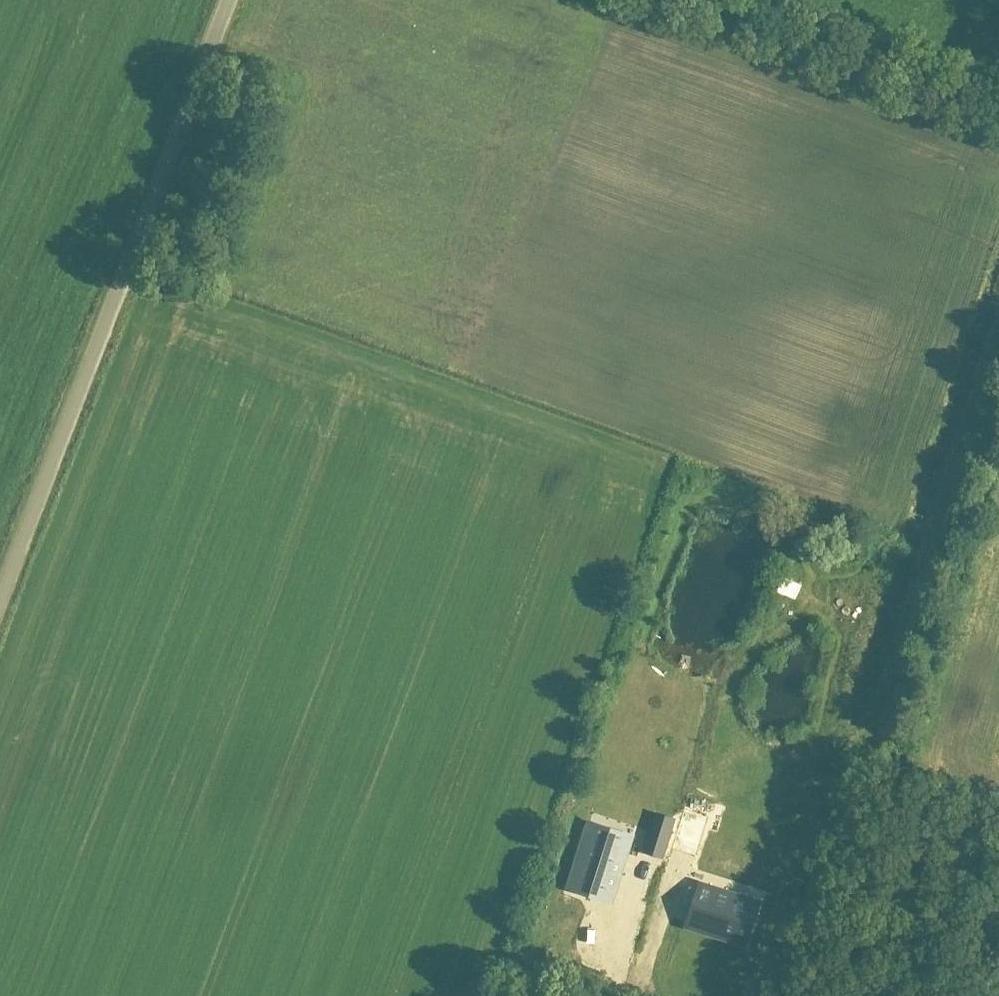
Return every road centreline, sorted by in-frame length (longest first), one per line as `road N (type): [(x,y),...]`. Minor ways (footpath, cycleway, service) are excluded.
road 1 (unclassified): [(0,600),(229,0)]
road 2 (track): [(847,681),(749,995)]

